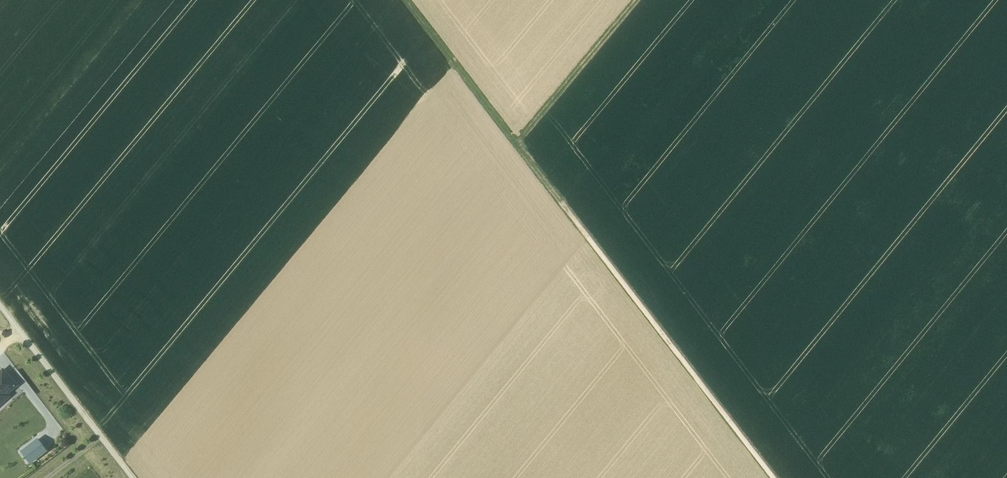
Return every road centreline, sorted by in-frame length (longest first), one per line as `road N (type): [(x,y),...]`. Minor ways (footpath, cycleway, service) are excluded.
road 1 (track): [(776,477),(519,147)]
road 2 (track): [(0,302),(134,477)]
road 3 (track): [(519,147),(641,0)]
road 4 (track): [(519,147),(406,0)]

